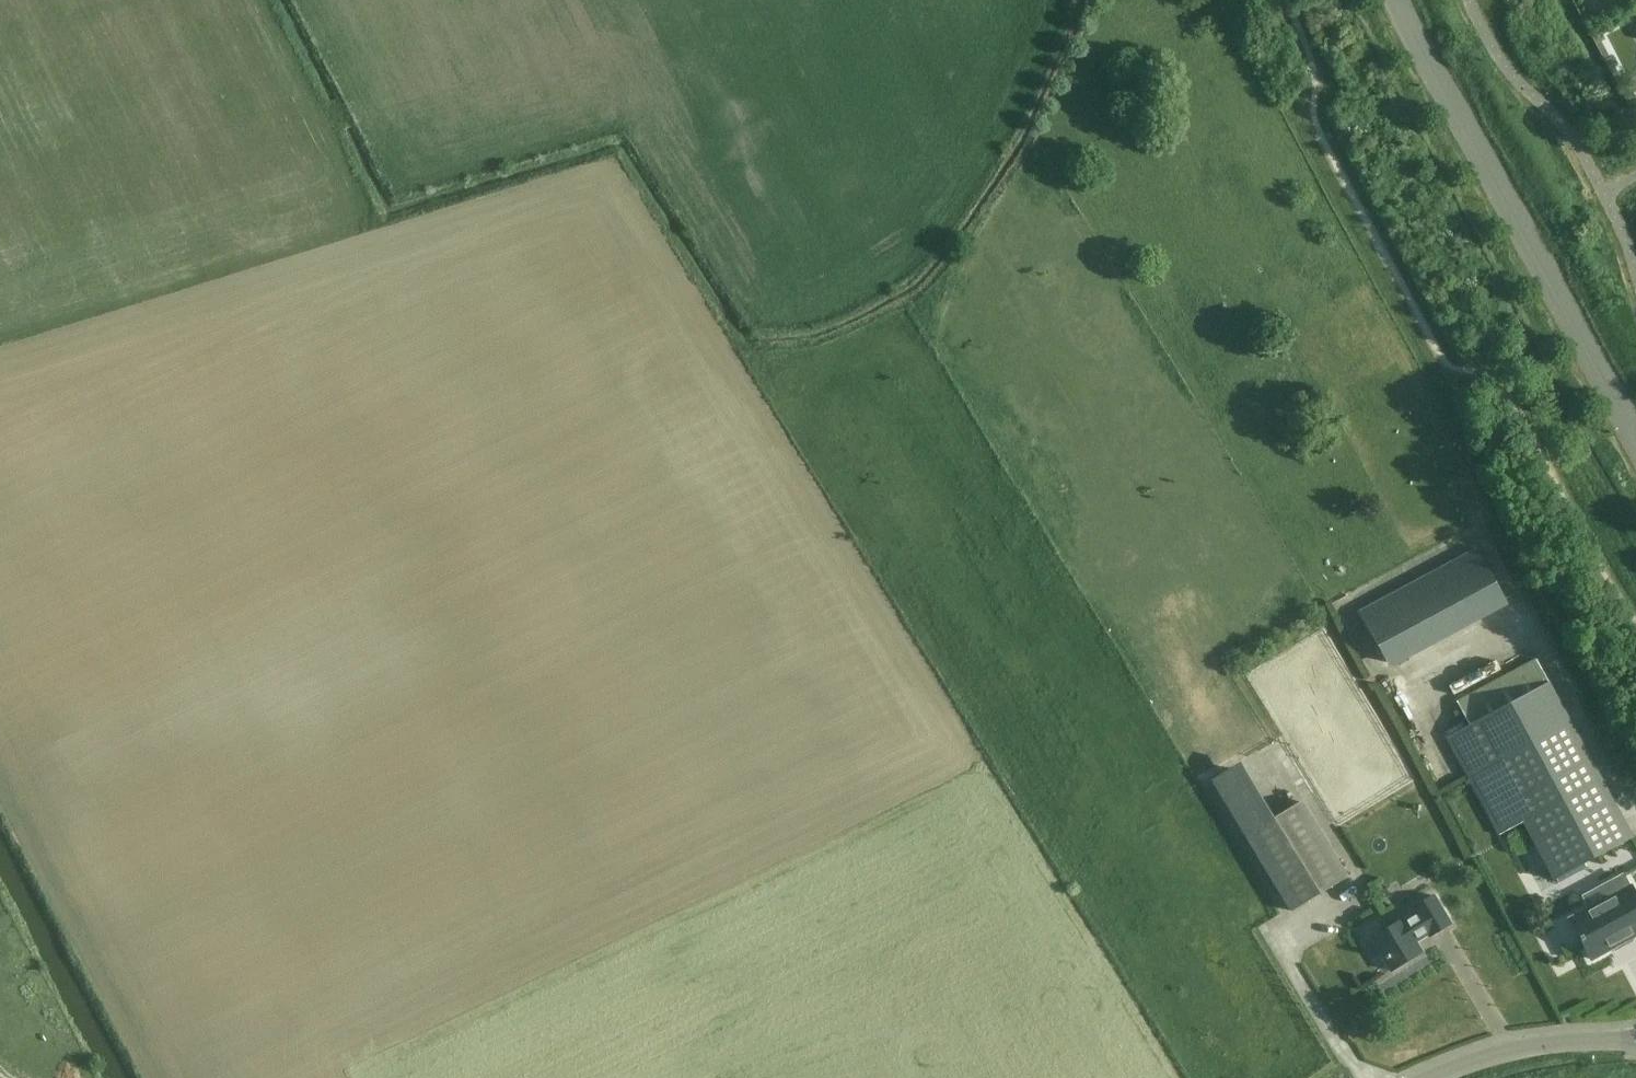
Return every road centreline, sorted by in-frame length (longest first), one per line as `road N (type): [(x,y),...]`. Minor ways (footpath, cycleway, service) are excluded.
road 1 (tertiary): [(1635,433),(1408,30),(1400,0)]
road 2 (residential): [(1420,1077),(1483,1054),(1553,1044),(1635,1046)]

